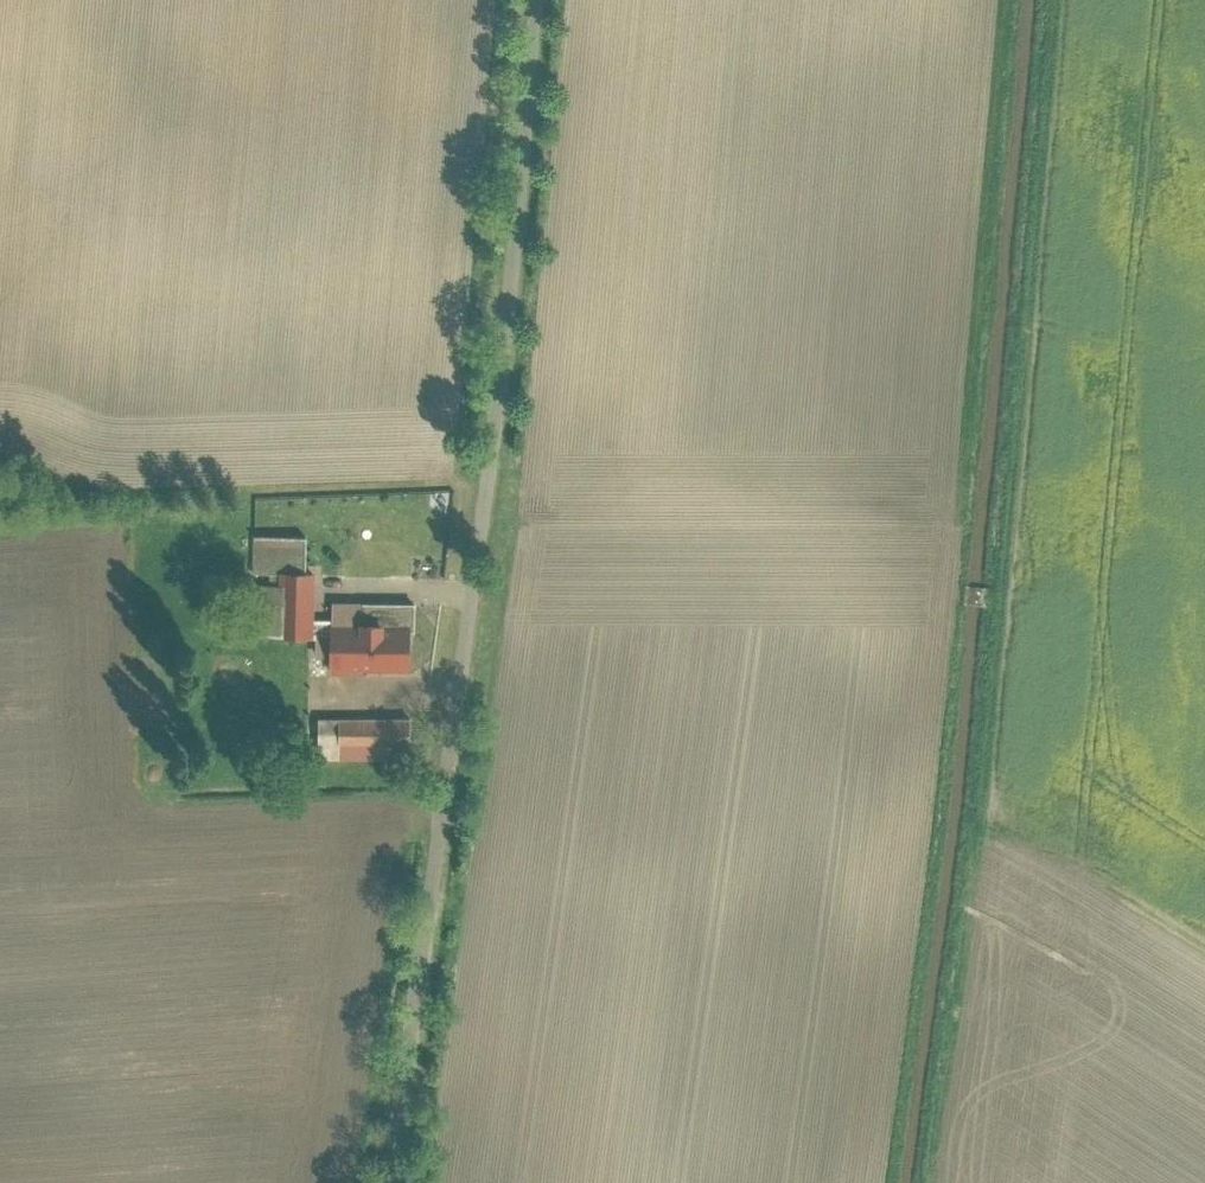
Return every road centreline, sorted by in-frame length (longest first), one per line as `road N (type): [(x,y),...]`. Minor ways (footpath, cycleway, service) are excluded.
road 1 (unclassified): [(388,1182),(492,438),(533,0)]

